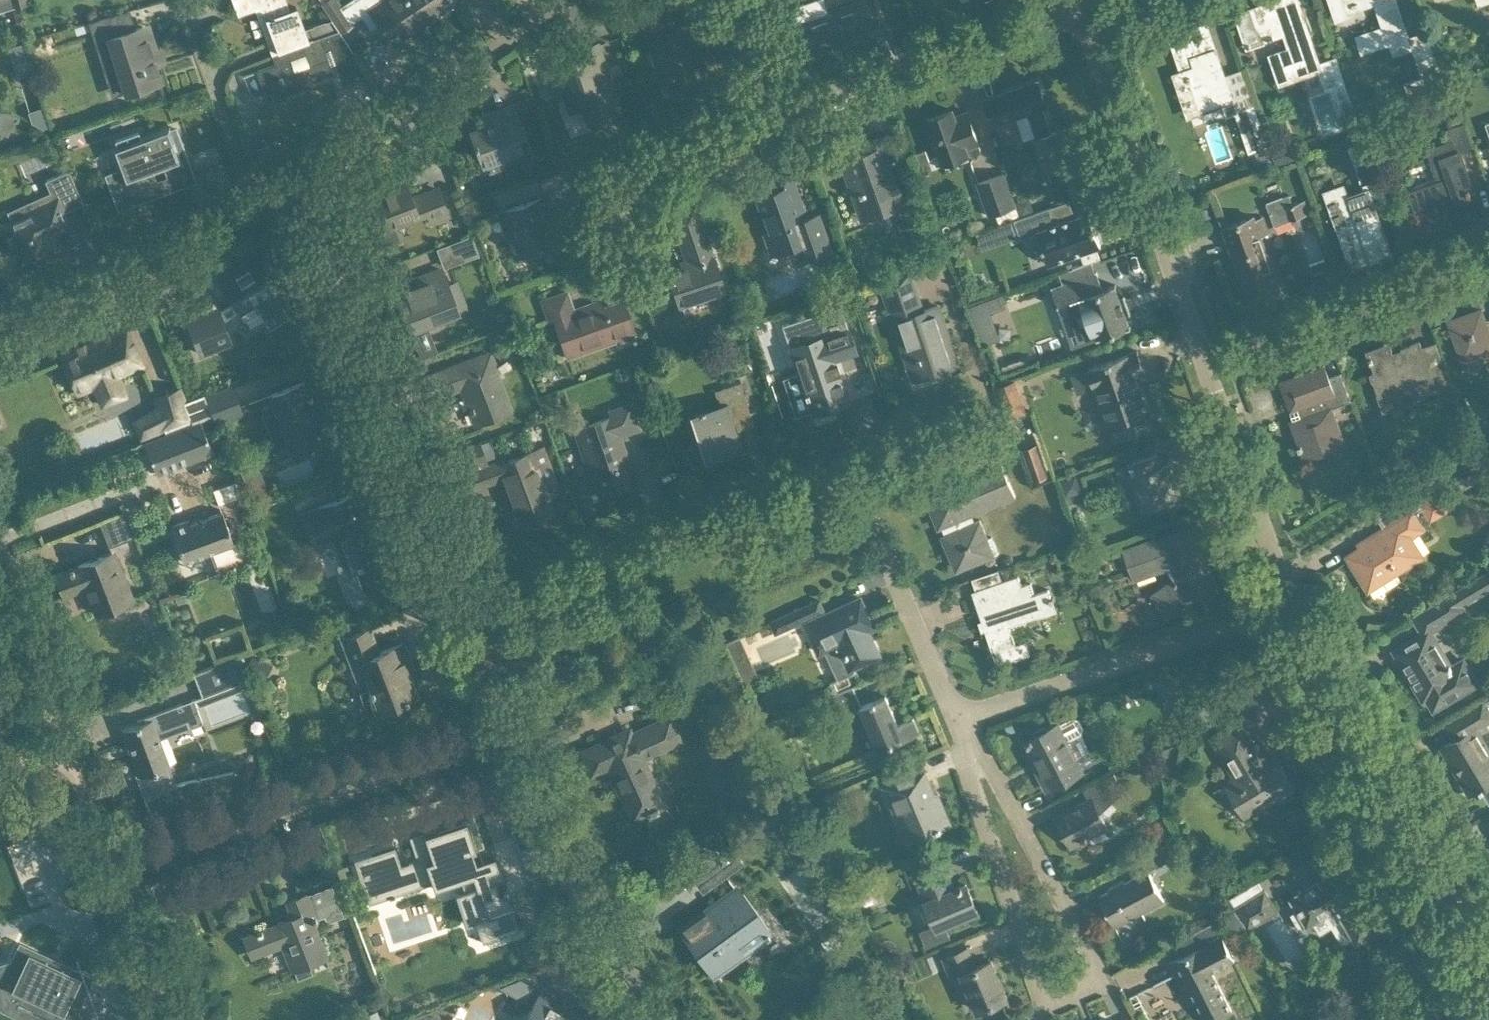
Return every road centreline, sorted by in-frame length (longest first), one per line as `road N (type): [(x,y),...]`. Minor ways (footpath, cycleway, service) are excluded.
road 1 (residential): [(1018,818),(1090,956),(1091,970),(1074,994),(1036,975),(971,783),(972,758)]
road 2 (residential): [(466,610),(300,178)]
road 3 (residential): [(113,864),(509,732)]
road 4 (residential): [(466,610),(857,480)]
road 5 (residential): [(1488,964),(1320,677),(1290,606)]
road 6 (residential): [(1205,363),(1081,10)]
road 7 (residential): [(955,718),(1290,606)]
road 8 (residential): [(663,1019),(584,909),(509,732)]
road 9 (residential): [(772,116),(1081,10)]
road 10 (residential): [(300,178),(568,0)]
road 11 (residential): [(1488,263),(1205,363)]
road 12 (residential): [(0,341),(127,285),(259,206)]
road 13 (residential): [(1290,606),(1205,363)]
road 14 (residential): [(955,718),(857,480)]
road 15 (residential): [(619,244),(608,196),(616,175),(772,116)]
road 16 (residential): [(259,206),(184,0)]
road 17 (residential): [(65,750),(0,573)]
road 18 (residential): [(173,1019),(113,864)]
road 19 (residential): [(857,480),(998,432)]
road 20 (residential): [(509,732),(466,610)]
road 21 (residential): [(113,864),(65,750)]
road 22 (residential): [(731,0),(772,116)]

